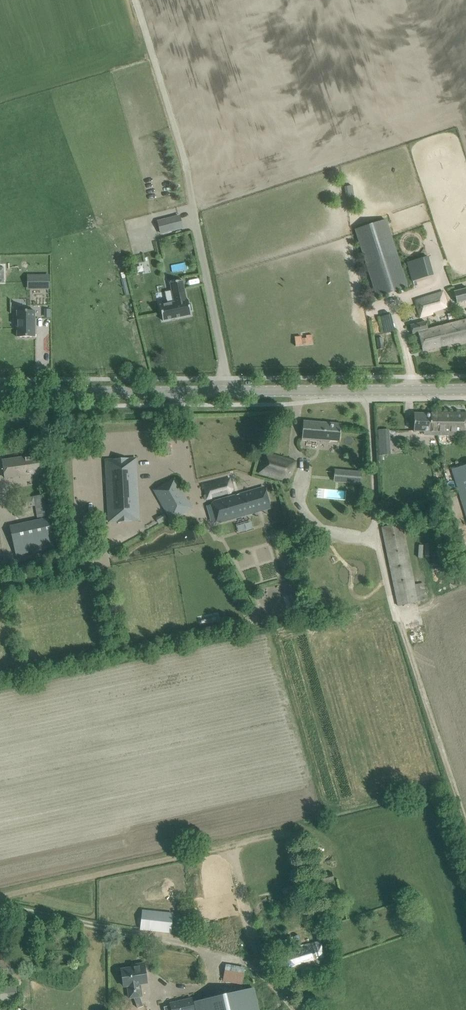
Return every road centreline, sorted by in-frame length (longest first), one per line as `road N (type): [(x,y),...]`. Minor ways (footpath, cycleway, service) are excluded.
road 1 (track): [(465,827),(376,536),(368,390)]
road 2 (unclassified): [(227,392),(186,165),(136,0)]
road 3 (track): [(308,881),(298,841),(278,835),(0,897)]
road 4 (track): [(0,908),(217,953),(247,964),(295,1009)]
road 5 (tertiary): [(227,392),(465,389)]
road 6 (tertiary): [(0,393),(227,392)]
road 7 (track): [(231,846),(258,956),(247,964)]

